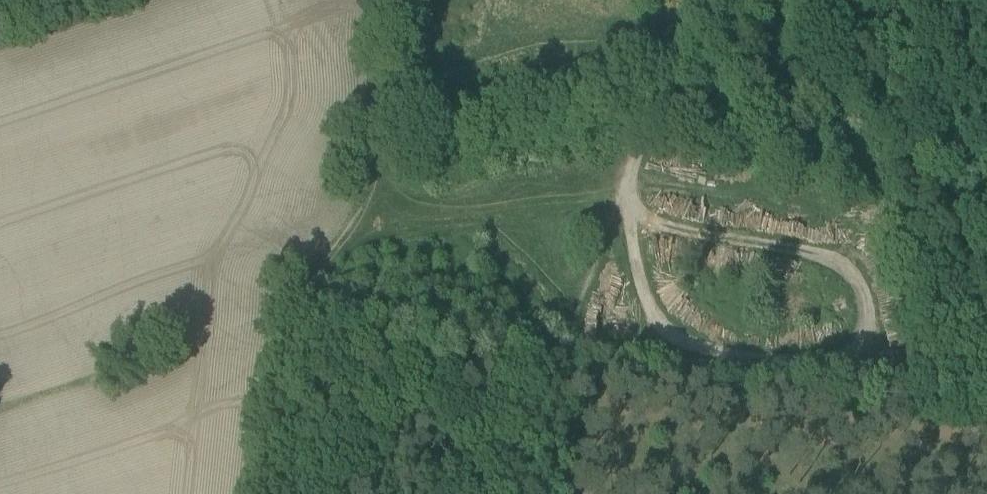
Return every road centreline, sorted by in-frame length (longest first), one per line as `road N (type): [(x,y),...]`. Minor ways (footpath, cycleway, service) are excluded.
road 1 (track): [(624,191),(649,212),(633,230),(648,305),(691,353),(848,355),(874,314),(858,270),(756,241)]
road 2 (track): [(986,282),(807,0)]
road 3 (track): [(624,191),(570,347),(562,493)]
road 4 (track): [(700,0),(624,191)]

